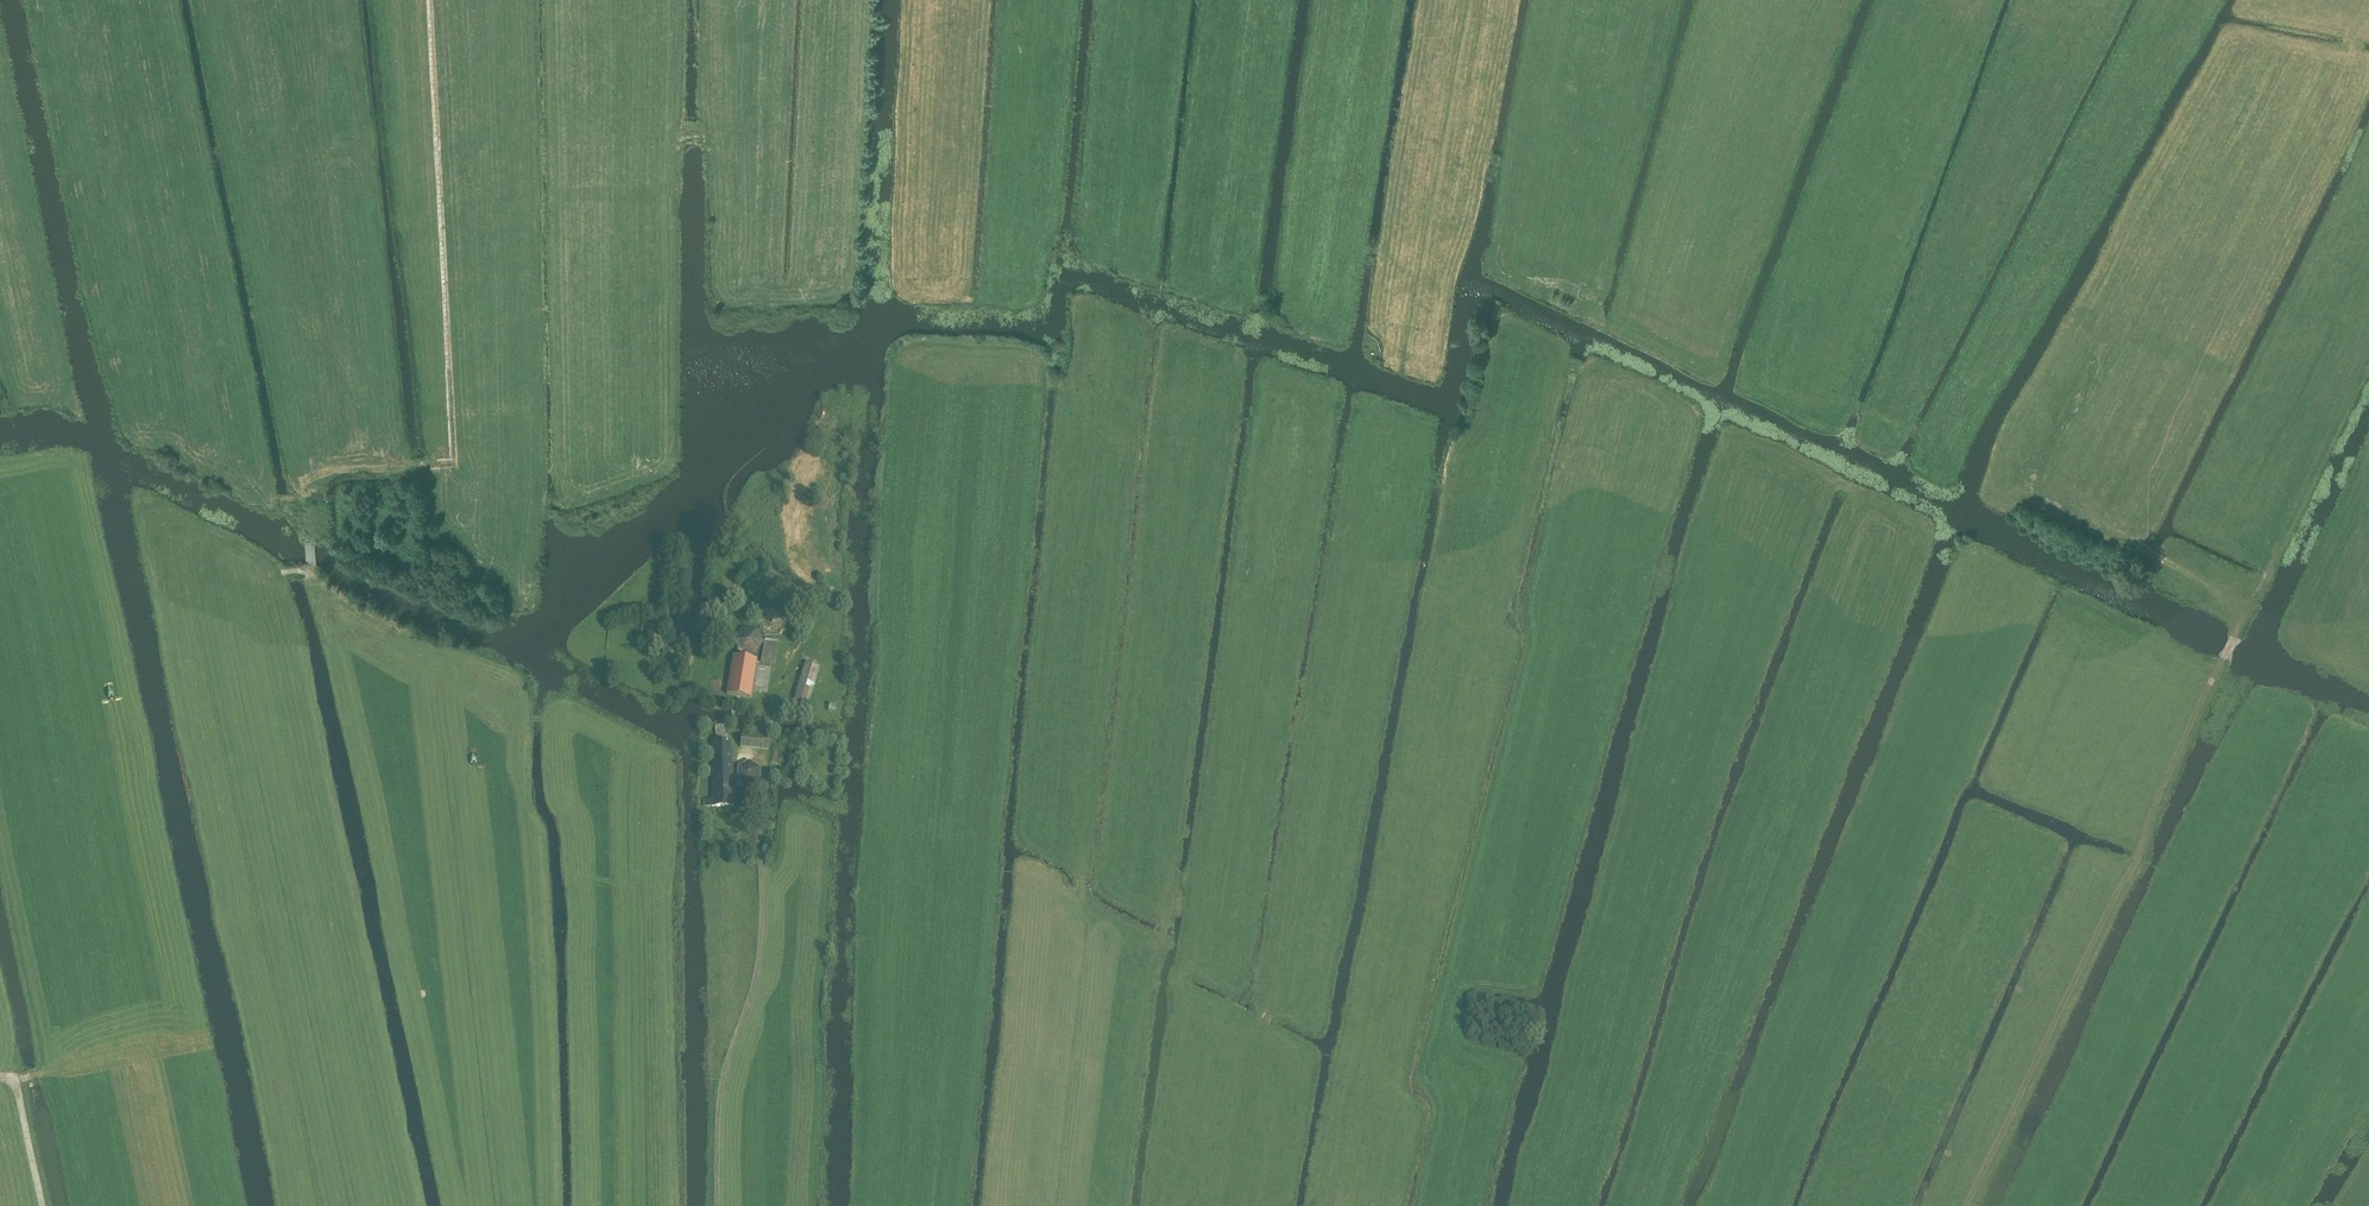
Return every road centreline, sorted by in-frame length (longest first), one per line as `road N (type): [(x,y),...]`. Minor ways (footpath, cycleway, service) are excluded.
road 1 (track): [(198,0),(310,536)]
road 2 (track): [(767,731),(755,975),(720,1090),(718,1205)]
road 3 (track): [(430,0),(454,462)]
road 4 (track): [(14,1081),(40,1205)]

